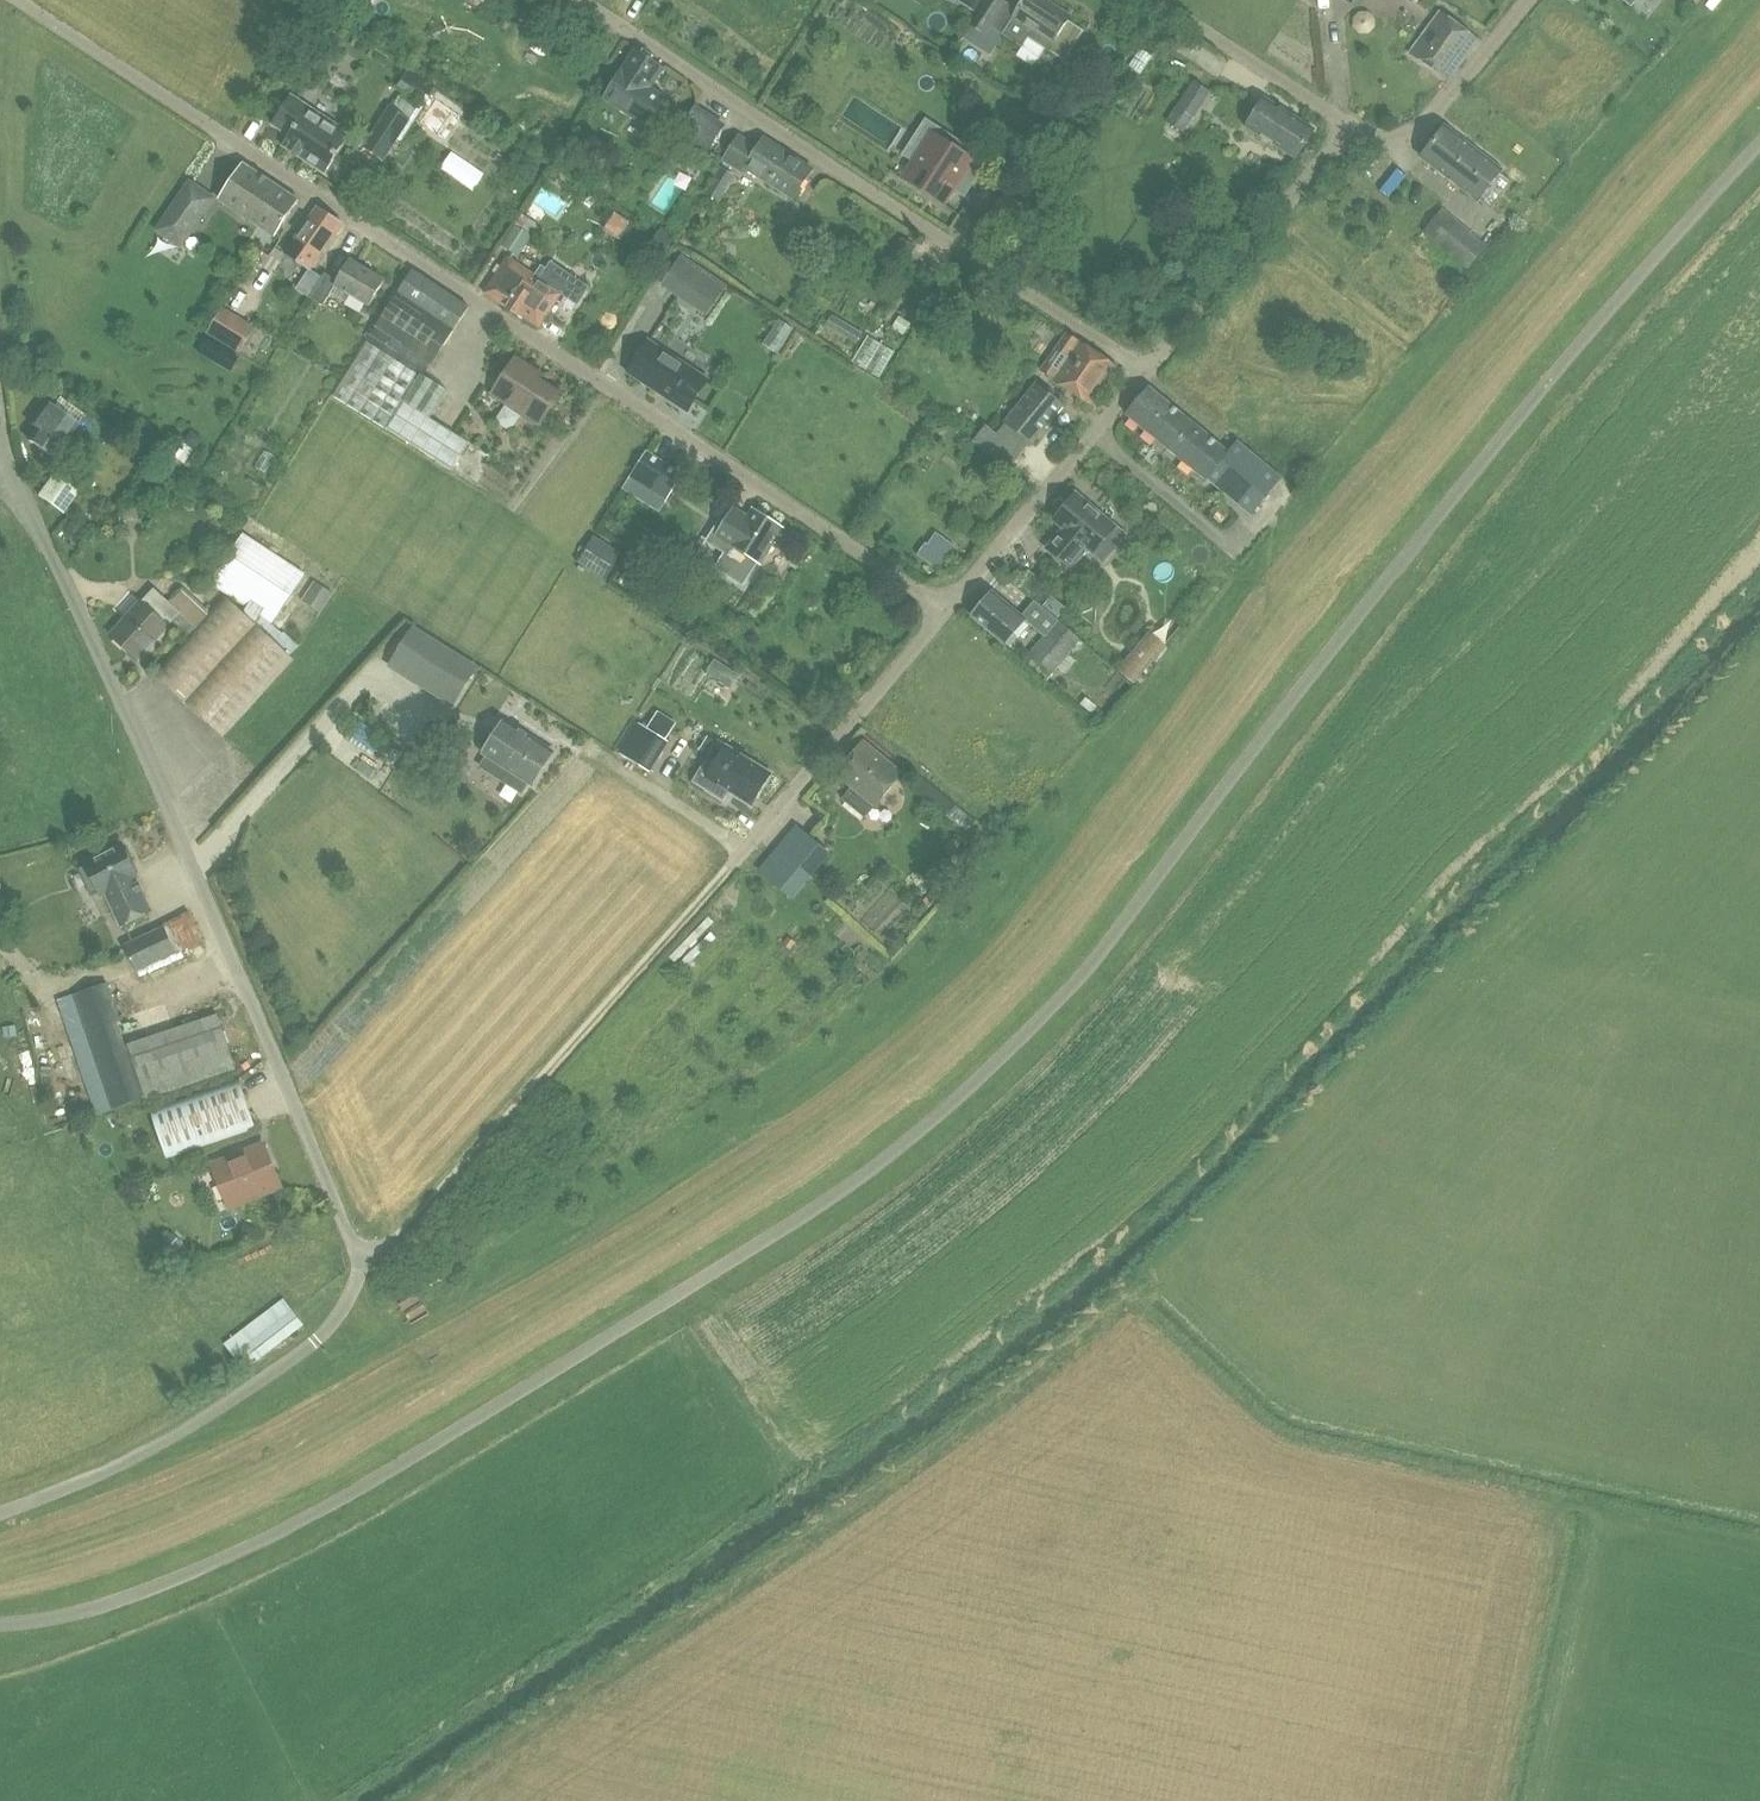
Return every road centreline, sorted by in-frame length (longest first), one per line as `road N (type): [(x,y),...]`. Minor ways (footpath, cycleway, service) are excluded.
road 1 (unclassified): [(0,1622),(99,1606),(309,1515),(818,1206),(949,1107),(1103,953),(1438,515),(1759,147)]
road 2 (residential): [(945,609),(26,0)]
road 3 (residential): [(316,1340),(347,1305),(359,1258),(2,437)]
road 4 (residential): [(1147,367),(582,0)]
road 5 (track): [(359,1258),(417,1217),(729,869)]
road 6 (unclassified): [(0,1511),(182,1430),(316,1340)]
road 7 (residential): [(729,869),(945,609)]
road 8 (residential): [(1147,367),(1325,157),(1367,138)]
road 9 (residential): [(945,609),(1147,367)]
road 10 (residential): [(1367,138),(1154,0)]
road 11 (residential): [(1367,138),(1425,126),(1527,0)]

